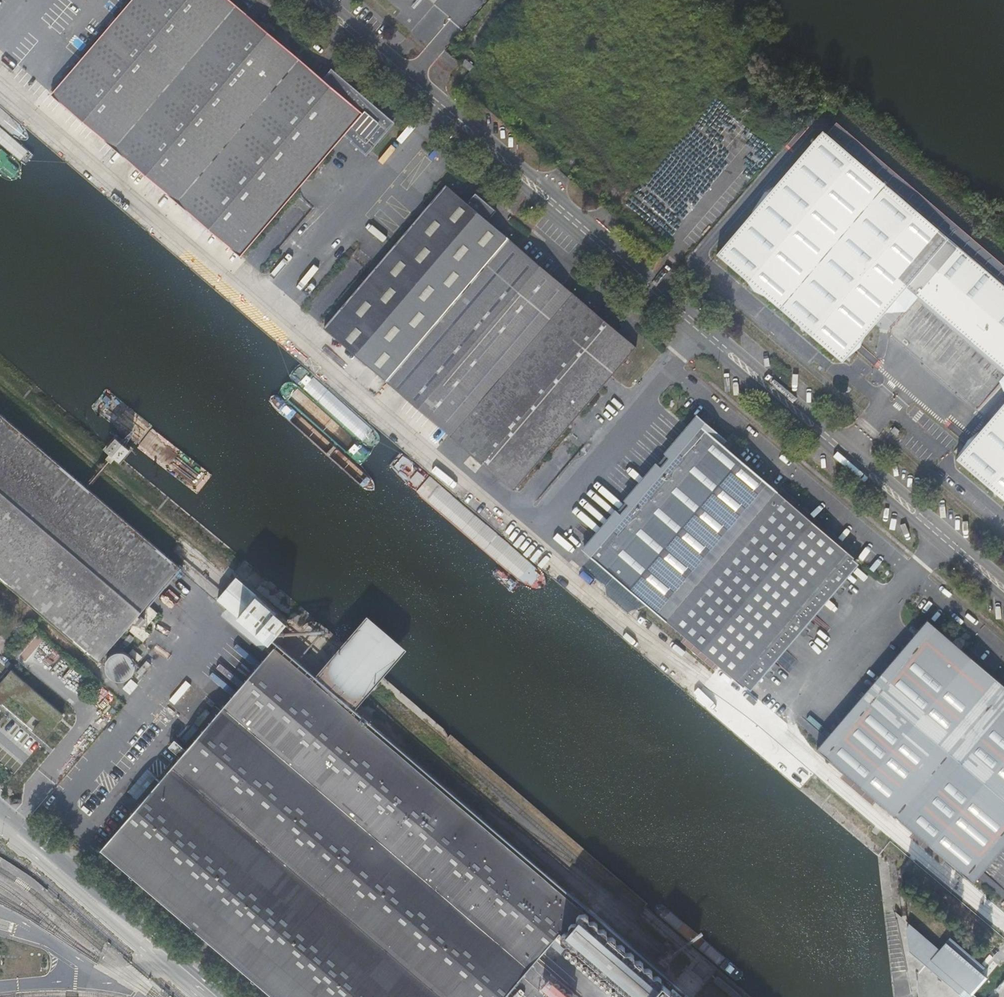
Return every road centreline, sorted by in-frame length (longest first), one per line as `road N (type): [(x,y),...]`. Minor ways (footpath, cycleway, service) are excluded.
road 1 (unclassified): [(1003,589),(317,0)]
road 2 (unclassified): [(210,996),(0,816)]

